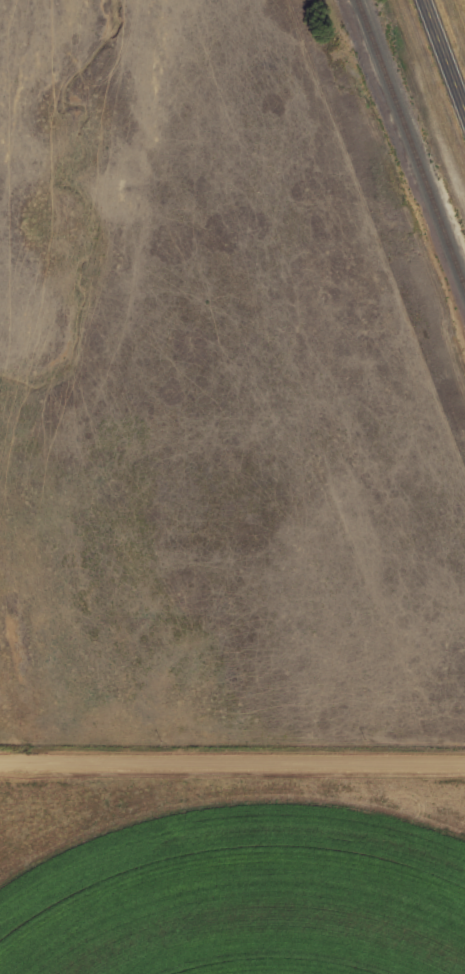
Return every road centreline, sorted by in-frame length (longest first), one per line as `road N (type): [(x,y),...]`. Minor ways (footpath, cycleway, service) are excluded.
road 1 (residential): [(464,760),(0,764)]

